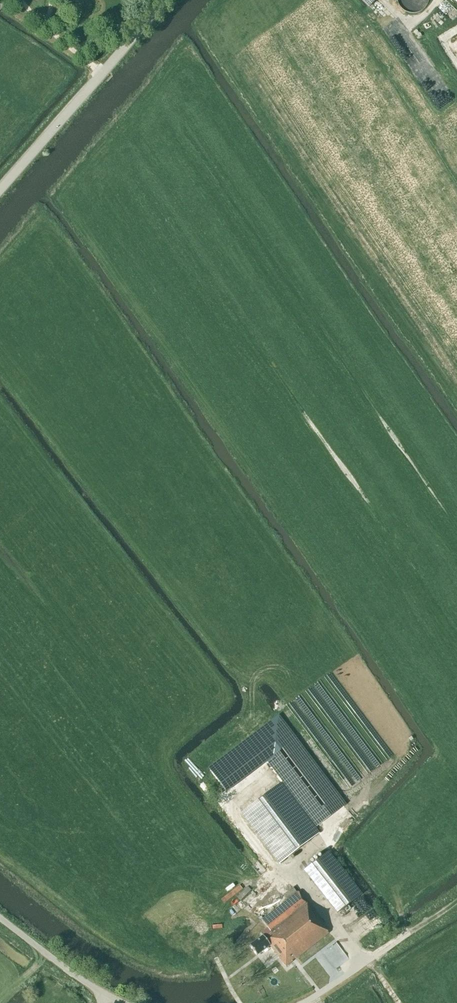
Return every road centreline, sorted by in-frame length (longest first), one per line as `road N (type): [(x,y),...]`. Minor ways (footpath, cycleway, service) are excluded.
road 1 (tertiary): [(0,190),(162,0)]
road 2 (unclassified): [(122,1002),(0,918)]

